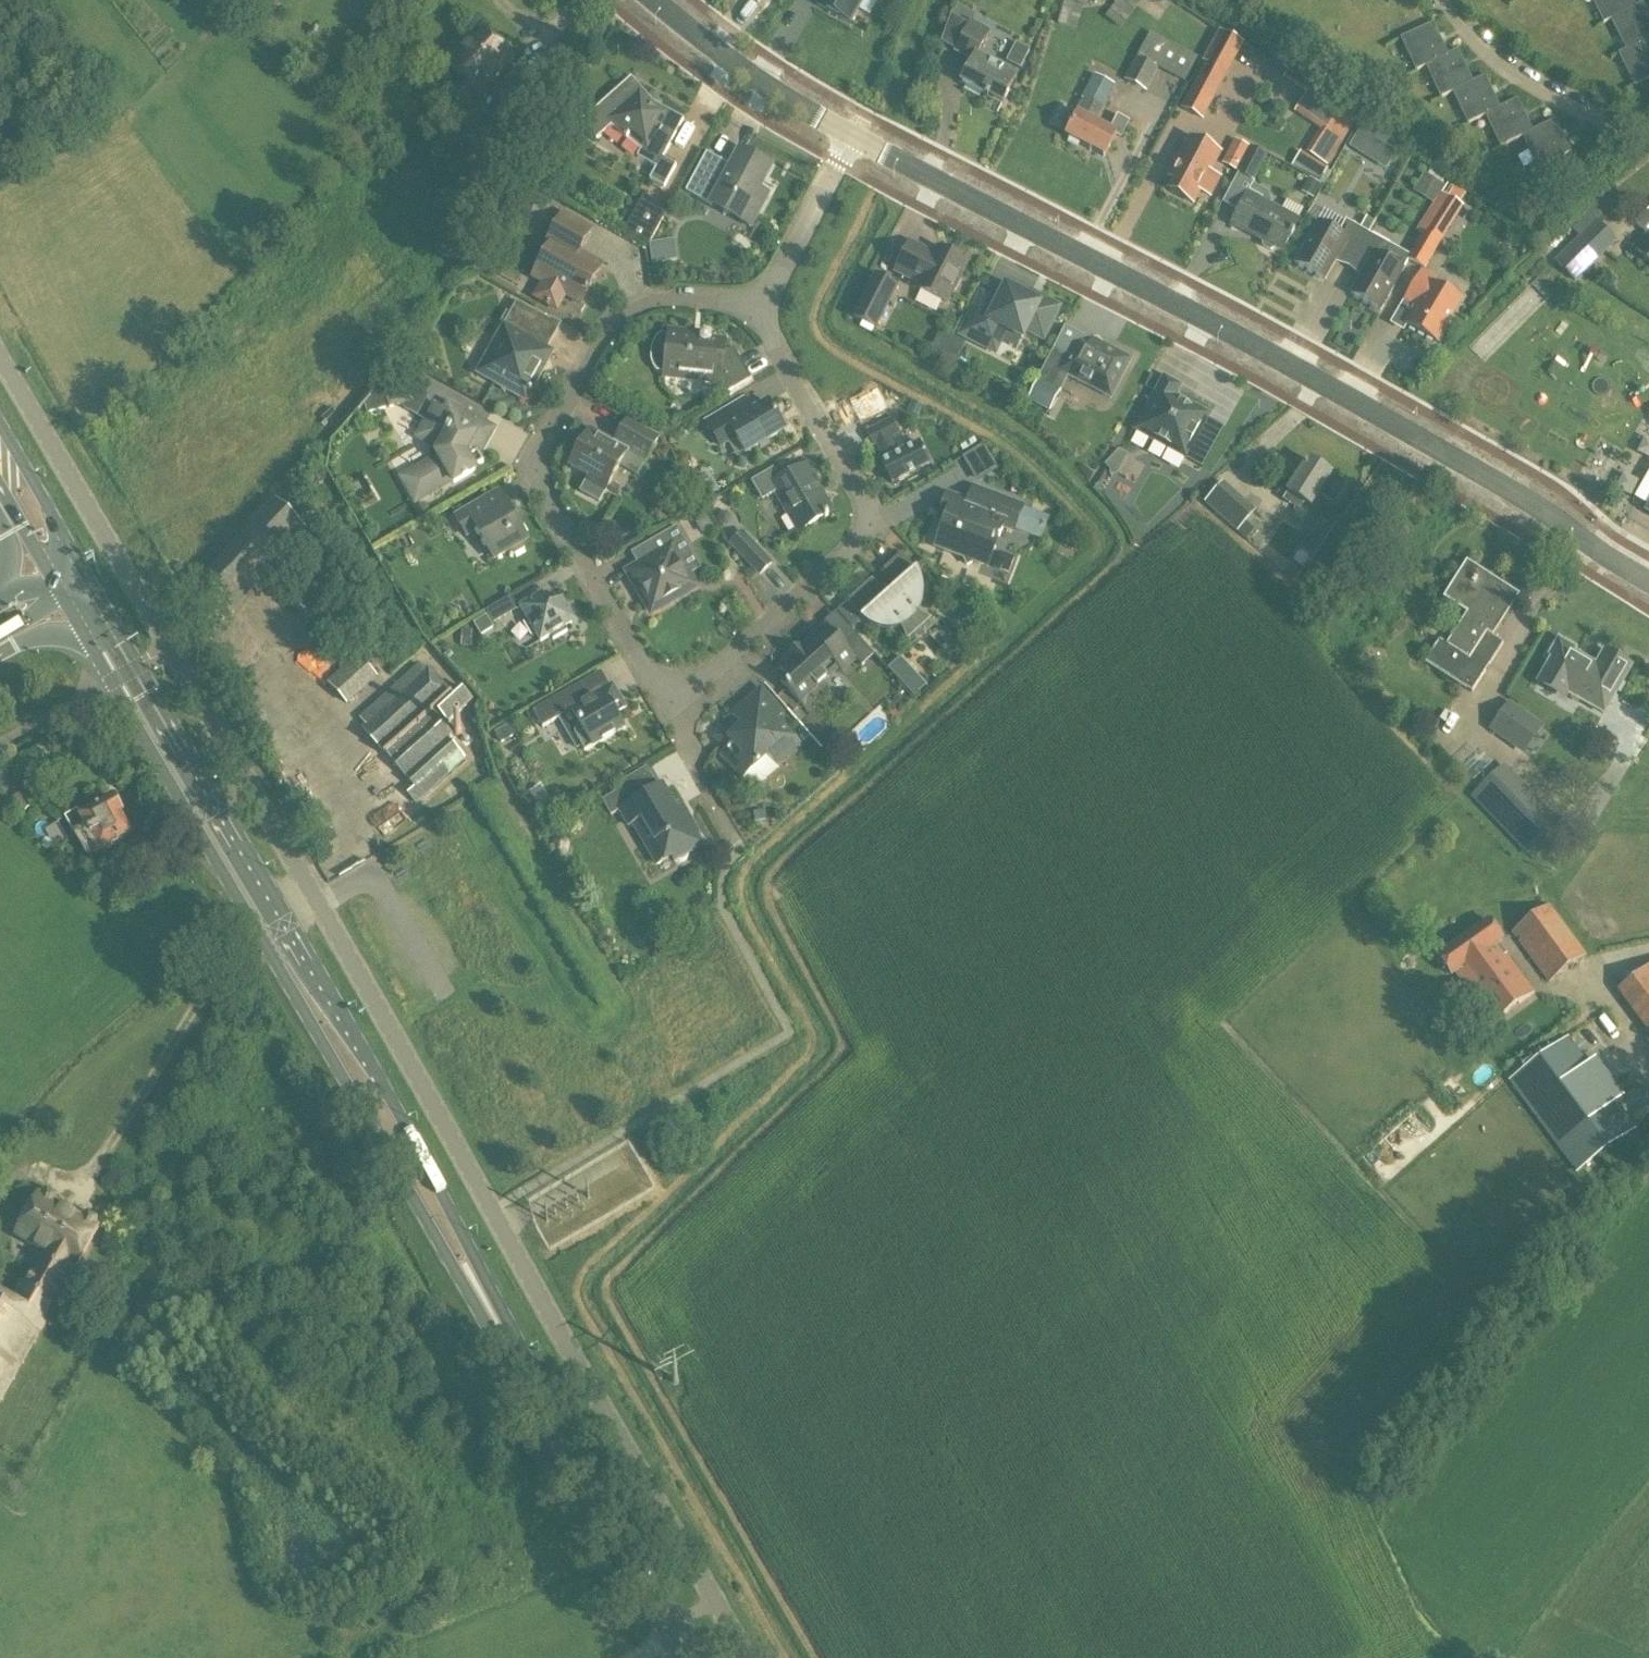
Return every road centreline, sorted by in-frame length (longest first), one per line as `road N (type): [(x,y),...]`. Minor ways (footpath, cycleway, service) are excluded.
road 1 (unclassified): [(750,1657),(169,652)]
road 2 (tertiary): [(1648,581),(1534,503),(1315,379),(852,137)]
road 3 (primary): [(501,1329),(472,1250),(361,1041),(141,668)]
road 4 (primary): [(113,684),(451,1267),(501,1329)]
road 5 (residential): [(667,694),(536,483),(536,449),(614,315),(647,293),(706,292),(757,317)]
road 6 (primary): [(692,1657),(501,1329)]
road 7 (unclassified): [(169,652),(0,355)]
road 8 (residential): [(863,501),(860,552),(723,677),(667,694)]
road 9 (tertiary): [(852,137),(727,64),(652,0)]
road 10 (residential): [(757,317),(863,501)]
road 11 (residential): [(757,317),(852,137)]
road 12 (residential): [(728,824),(678,735),(667,694)]
road 13 (primary): [(73,550),(0,437)]
road 14 (unclassified): [(0,744),(113,684)]

